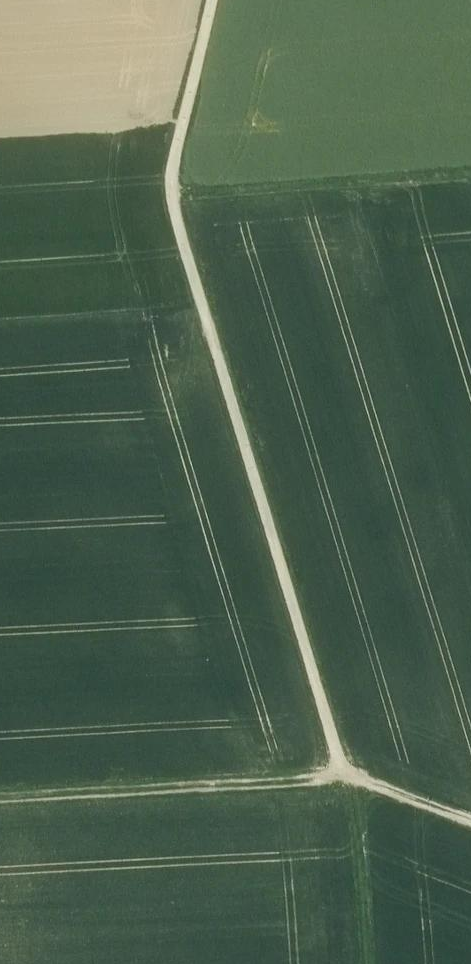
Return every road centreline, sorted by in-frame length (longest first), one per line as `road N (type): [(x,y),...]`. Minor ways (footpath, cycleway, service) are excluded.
road 1 (track): [(371,963),(362,865),(343,776),(171,197),(212,0)]
road 2 (track): [(470,832),(343,776),(0,793)]
road 3 (track): [(171,197),(470,173)]

